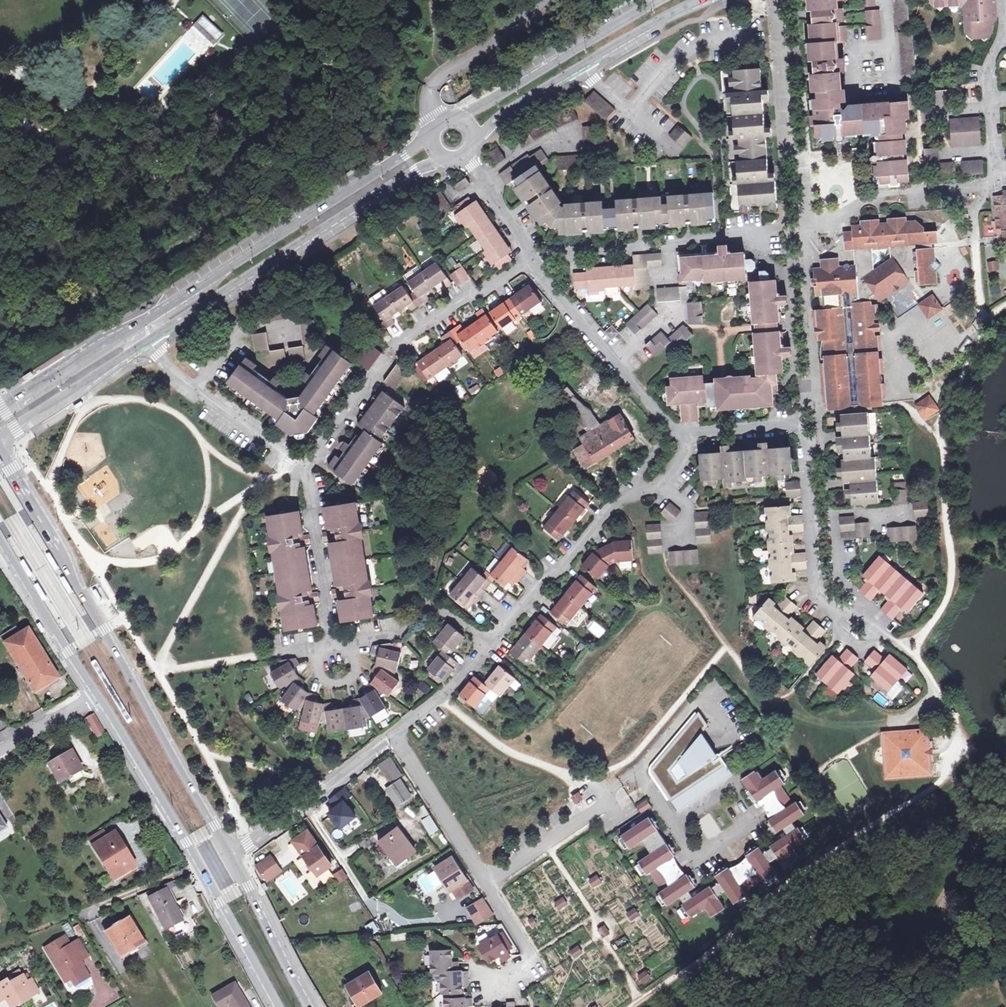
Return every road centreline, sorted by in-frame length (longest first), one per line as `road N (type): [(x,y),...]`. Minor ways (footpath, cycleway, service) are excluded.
road 1 (secondary): [(230,855),(0,451)]
road 2 (residential): [(676,431),(811,425),(827,581),(906,652)]
road 3 (tertiary): [(432,131),(377,175),(132,329)]
road 4 (tertiary): [(145,344),(415,169),(446,159)]
road 5 (residential): [(490,645),(641,488),(679,443),(676,431)]
road 6 (tertiary): [(662,0),(455,118)]
road 7 (residential): [(538,255),(768,231)]
road 8 (residential): [(538,255),(676,431)]
road 9 (residential): [(995,167),(985,185),(881,193),(828,217),(795,220)]
road 10 (residential): [(145,344),(309,473)]
road 11 (residential): [(303,804),(369,902),(435,901),(453,912)]
road 12 (secondary): [(97,697),(198,867)]
road 13 (residential): [(485,880),(639,772)]
road 14 (secondary): [(0,542),(97,697)]
road 15 (unclassified): [(439,122),(426,98),(439,78),(542,0)]
road 16 (residential): [(395,731),(485,880)]
road 17 (secondary): [(313,1006),(230,855)]
road 18 (tertiary): [(0,437),(145,344)]
road 19 (residential): [(309,473),(332,642)]
road 20 (residential): [(639,772),(706,689),(733,735)]
road 21 (secondary): [(198,867),(277,1006)]
road 22 (residential): [(349,640),(397,633),(440,612),(490,645)]
road 23 (residential): [(1005,14),(989,68),(995,167)]
road 24 (tertiary): [(132,329),(0,410)]
road 25 (residential): [(485,880),(535,964),(481,980)]
road 26 (residential): [(409,336),(538,255)]
road 27 (residential): [(309,473),(391,357)]
road 28 (tertiary): [(580,66),(699,0)]
road 29 (residential): [(198,867),(78,914)]
road 30 (residential): [(395,731),(490,645)]
road 31 (tertiary): [(474,137),(580,66)]
road 32 (residential): [(460,159),(538,255)]

